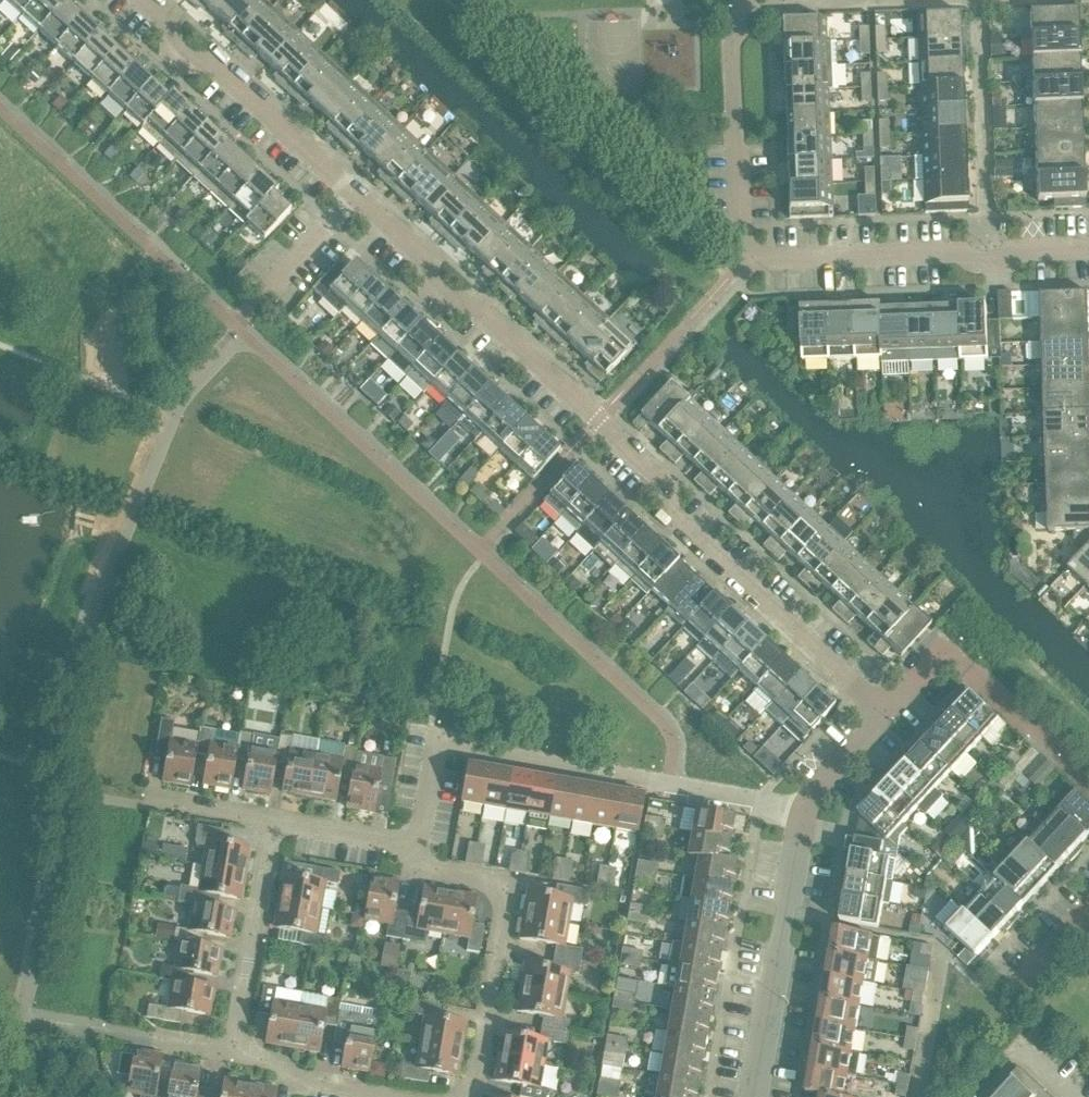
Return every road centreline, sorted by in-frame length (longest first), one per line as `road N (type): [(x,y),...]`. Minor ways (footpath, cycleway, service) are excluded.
road 1 (residential): [(884,714),(678,521),(666,487),(599,421),(145,0)]
road 2 (residential): [(1088,249),(1022,252),(987,264),(953,254),(753,257),(739,226),(736,0)]
road 3 (residential): [(415,847),(436,745),(807,805)]
road 4 (residential): [(467,1096),(503,917),(497,882),(426,866),(415,847)]
road 5 (residential): [(753,1096),(807,805)]
road 6 (residential): [(232,1053),(274,821)]
road 7 (residential): [(1088,780),(945,650)]
road 8 (residential): [(232,1053),(275,1064),(293,1079),(381,1096)]
road 9 (residential): [(916,1096),(942,948)]
road 10 (residential): [(415,847),(274,821)]
road 11 (residential): [(110,1033),(232,1053)]

